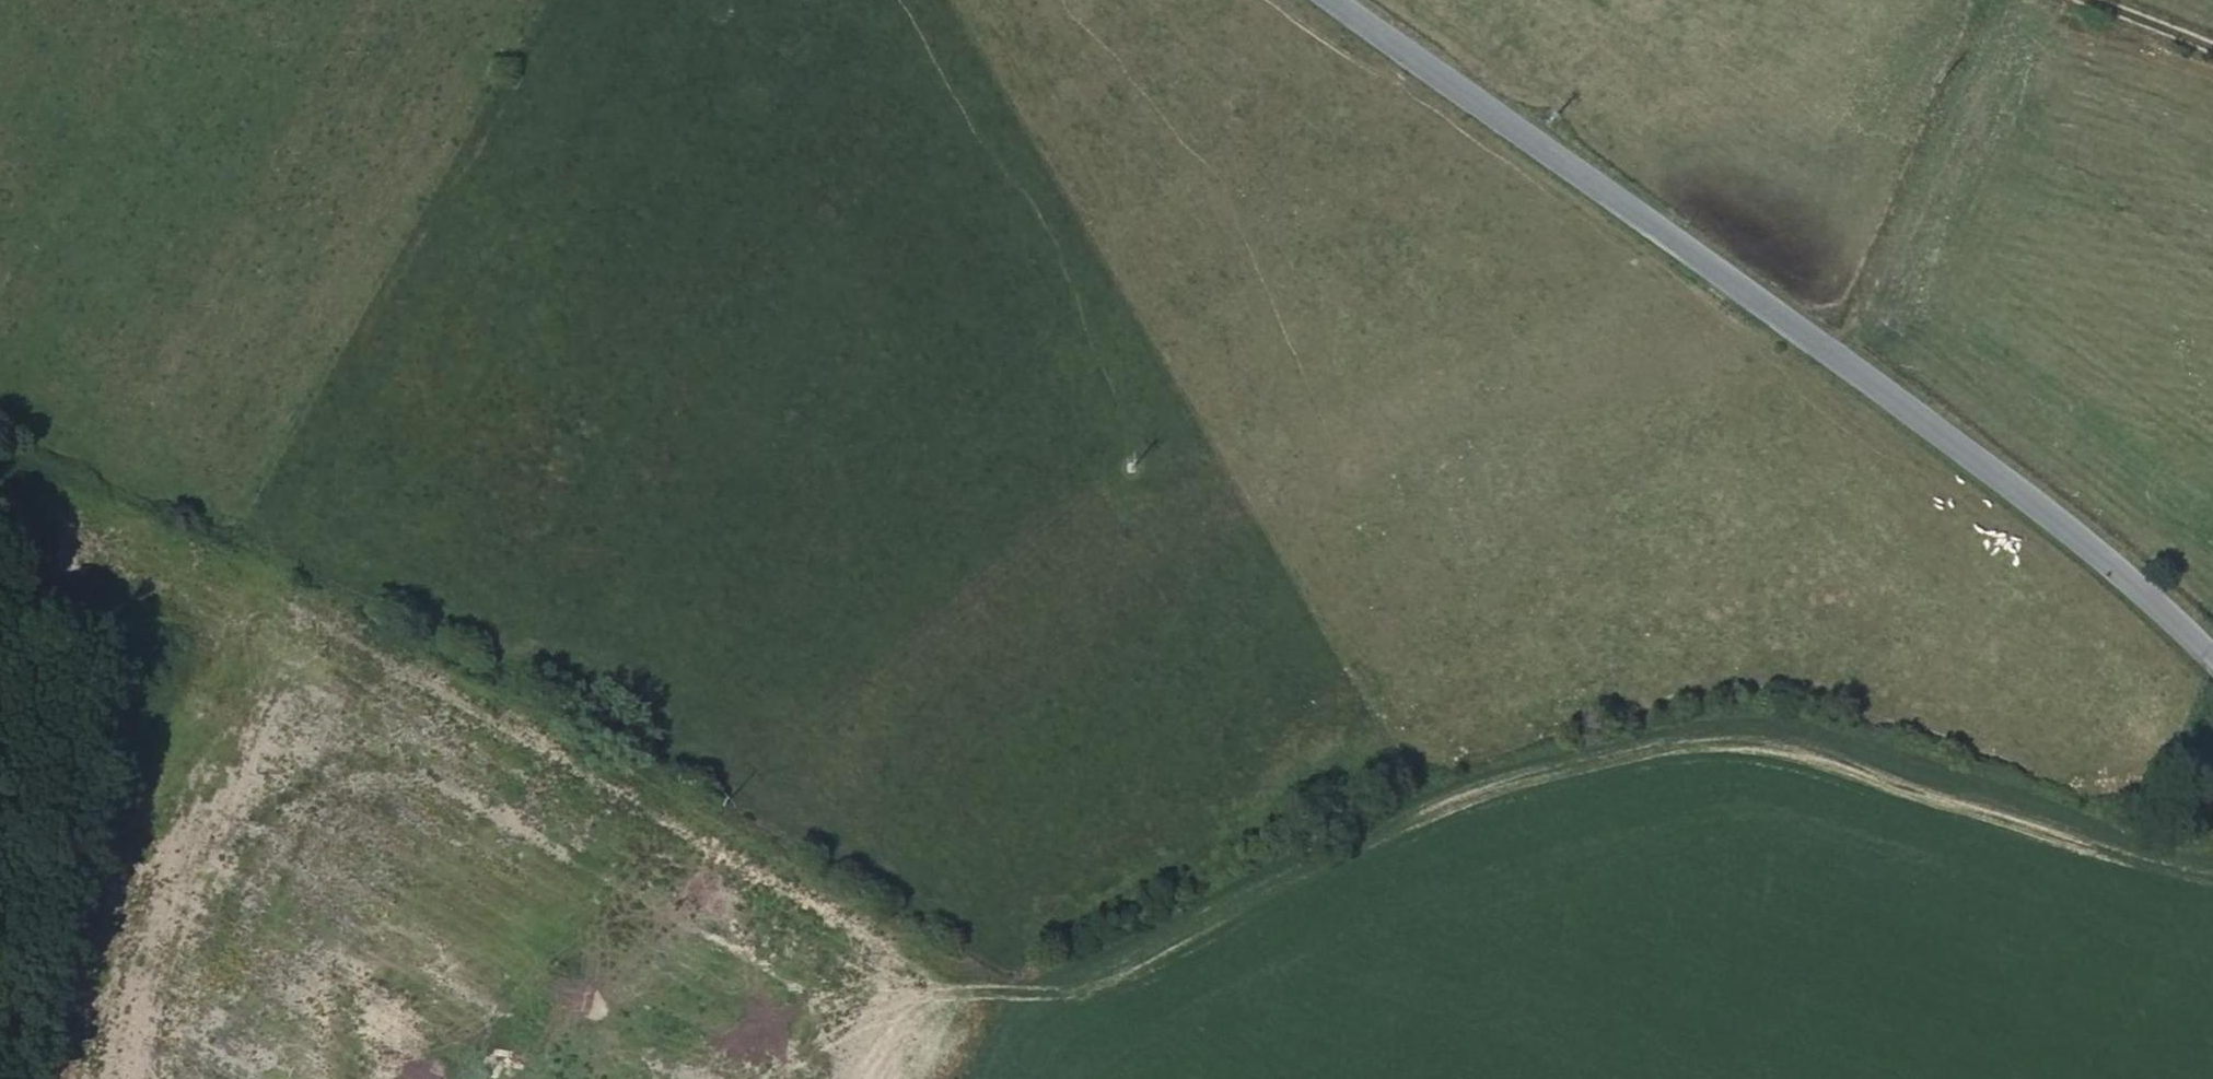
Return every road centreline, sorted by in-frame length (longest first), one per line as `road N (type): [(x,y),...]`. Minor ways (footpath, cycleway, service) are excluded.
road 1 (tertiary): [(2209,649),(2104,552),(1339,0)]
road 2 (track): [(2212,48),(2084,0)]

